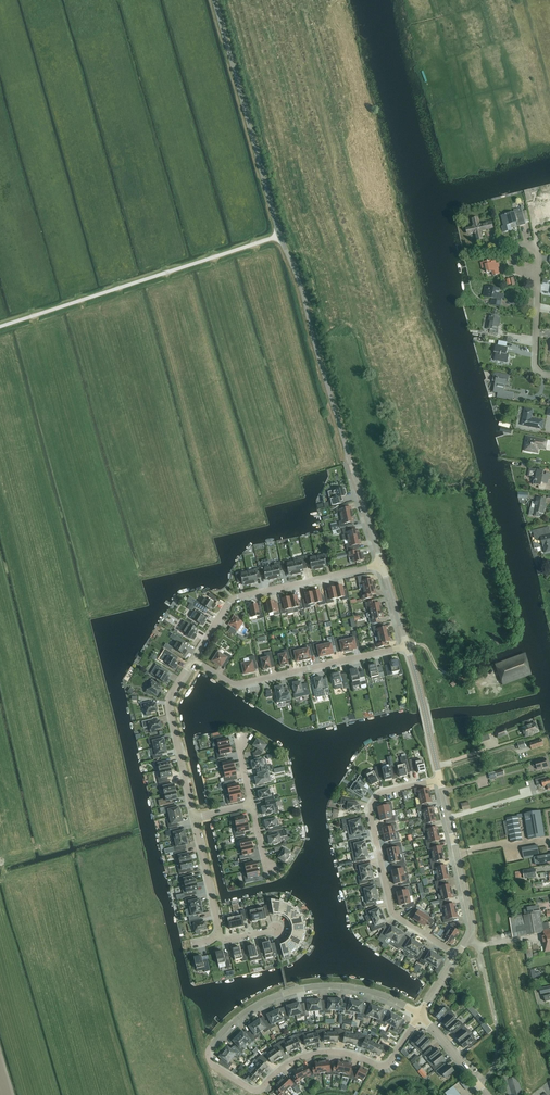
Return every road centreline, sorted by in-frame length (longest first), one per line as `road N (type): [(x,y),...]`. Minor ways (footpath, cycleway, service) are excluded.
road 1 (tertiary): [(382,564),(280,235)]
road 2 (unclassified): [(280,235),(0,326)]
road 3 (residential): [(208,1056),(258,1090),(314,1053),(384,1066),(423,1014)]
road 4 (residential): [(457,956),(392,911),(370,812),(382,793),(440,780)]
road 5 (residential): [(208,1056),(246,1013),(305,988),(365,990),(423,1014)]
road 6 (tertiary): [(280,235),(214,0)]
road 7 (residential): [(192,659),(236,685),(407,646)]
road 8 (residential): [(192,659),(233,598),(382,564)]
road 9 (residential): [(277,928),(221,937),(194,818)]
road 10 (residential): [(194,818),(169,706),(192,659)]
road 11 (tertiary): [(469,938),(473,925),(440,780)]
road 12 (residential): [(479,1085),(495,1064),(498,1040),(481,956),(469,938)]
road 13 (tertiary): [(440,780),(407,646)]

